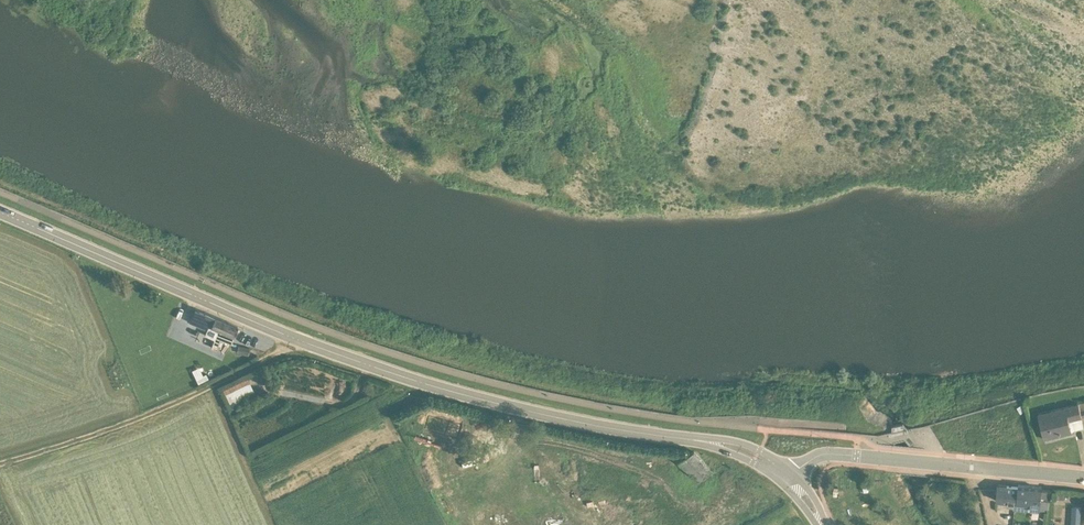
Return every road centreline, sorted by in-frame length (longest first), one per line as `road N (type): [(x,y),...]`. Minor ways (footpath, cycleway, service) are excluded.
road 1 (tertiary): [(0,210),(363,360),(583,420),(723,439),(788,474)]
road 2 (track): [(297,336),(109,424),(0,459)]
road 3 (unclassified): [(788,474),(823,451),(1083,475)]

